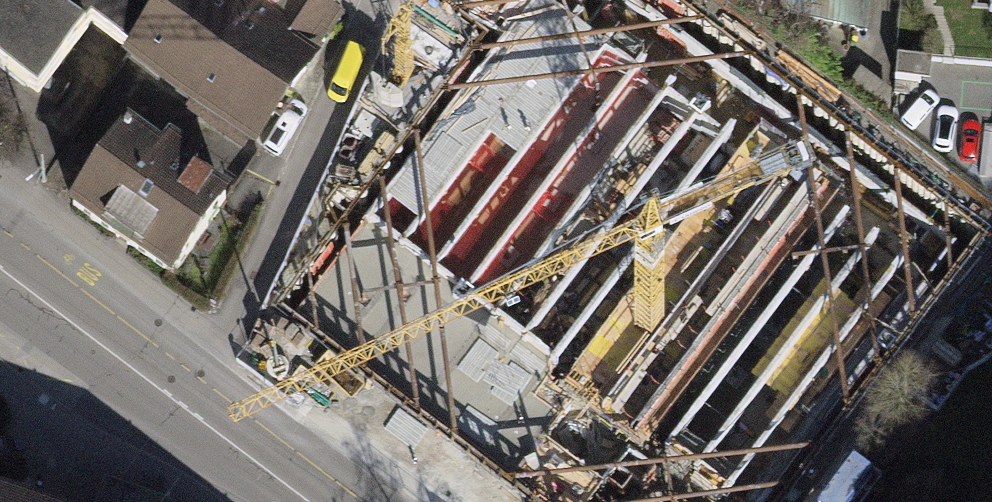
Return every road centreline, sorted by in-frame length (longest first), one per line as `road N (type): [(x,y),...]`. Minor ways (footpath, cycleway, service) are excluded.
road 1 (residential): [(185,409),(237,334),(388,0)]
road 2 (primary): [(0,274),(185,409)]
road 3 (primary): [(185,409),(307,501)]

